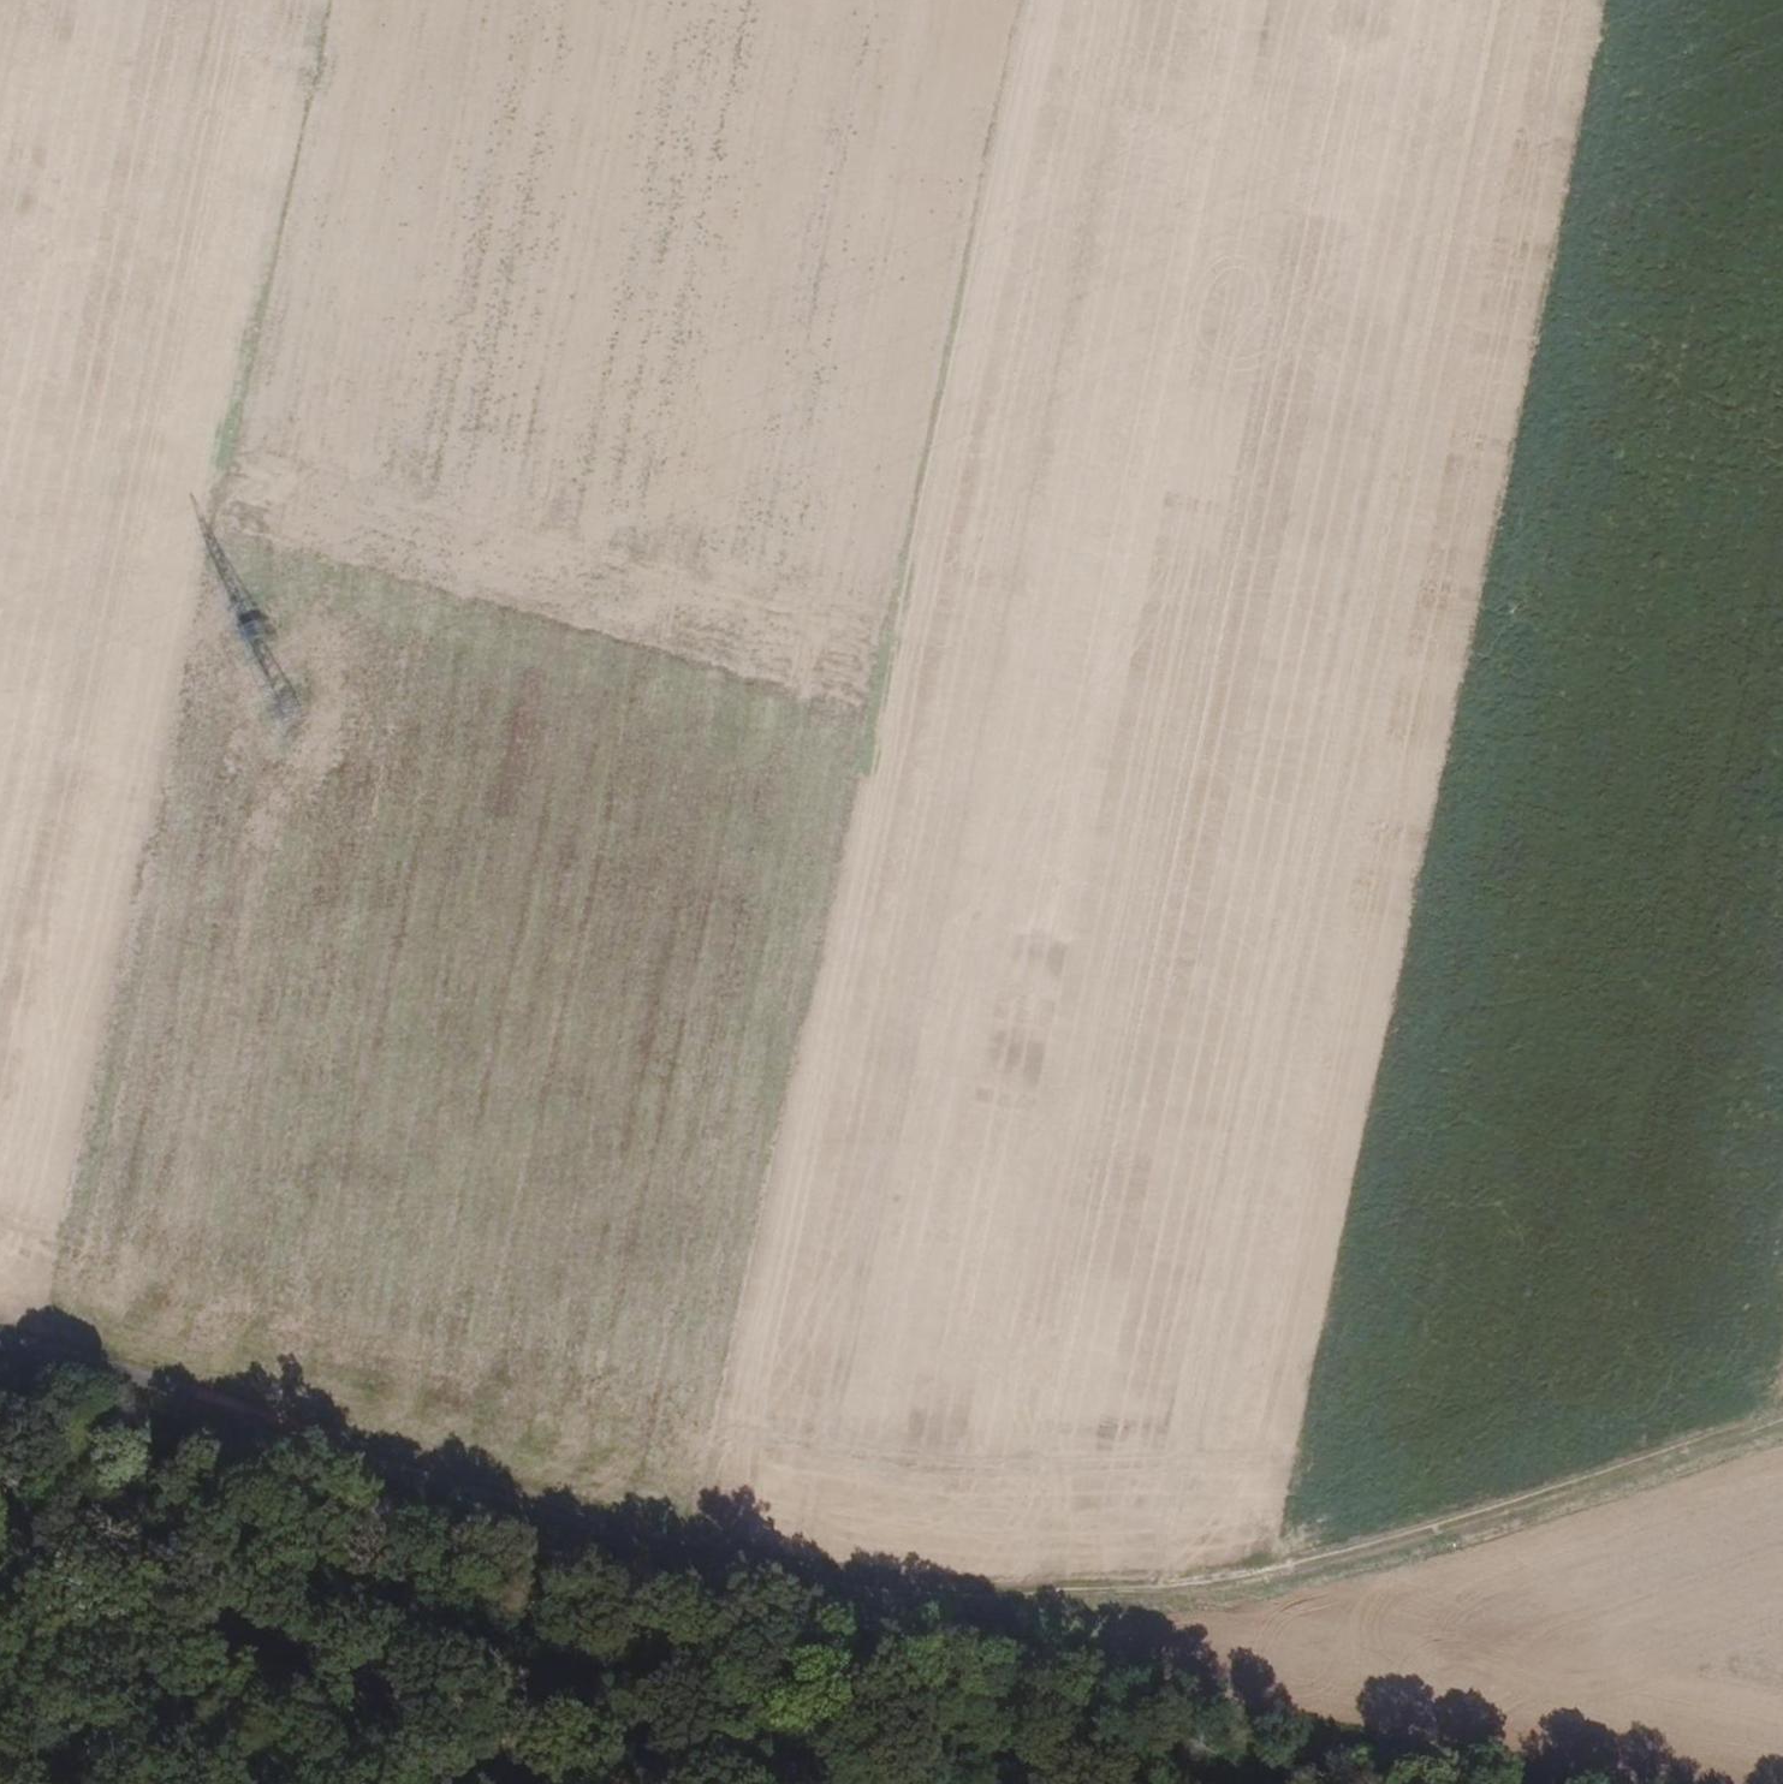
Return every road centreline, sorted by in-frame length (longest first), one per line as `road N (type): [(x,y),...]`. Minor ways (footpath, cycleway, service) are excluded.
road 1 (track): [(0,1349),(992,1612),(1303,1573),(1782,1423)]
road 2 (track): [(0,1519),(636,1783)]

